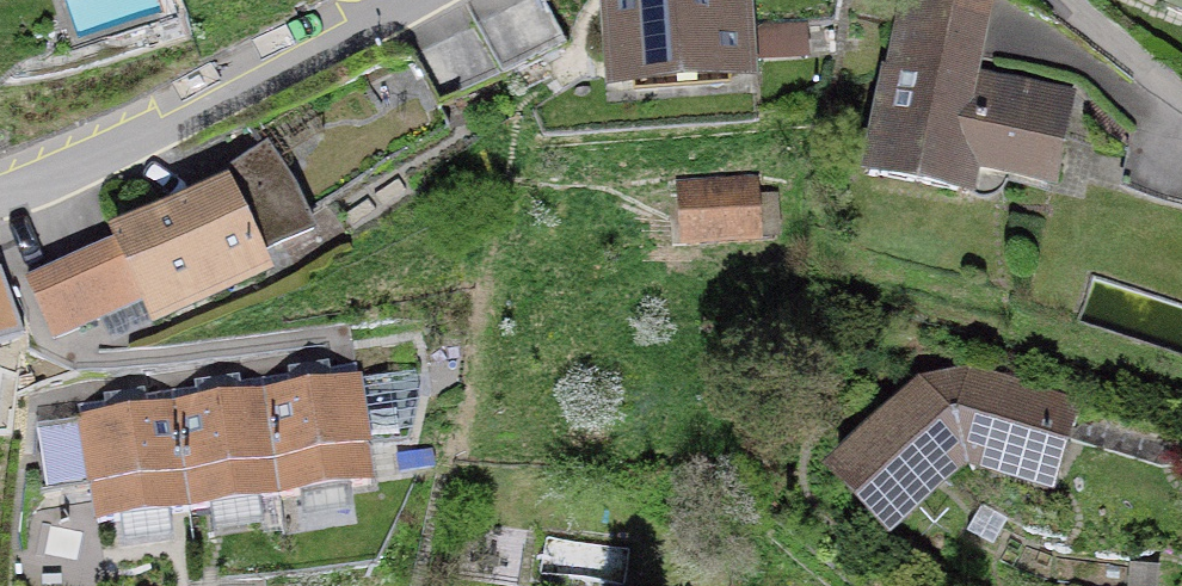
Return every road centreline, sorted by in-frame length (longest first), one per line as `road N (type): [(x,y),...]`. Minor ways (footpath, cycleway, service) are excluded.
road 1 (residential): [(403,0),(0,190)]
road 2 (residential): [(1181,95),(1066,0)]

